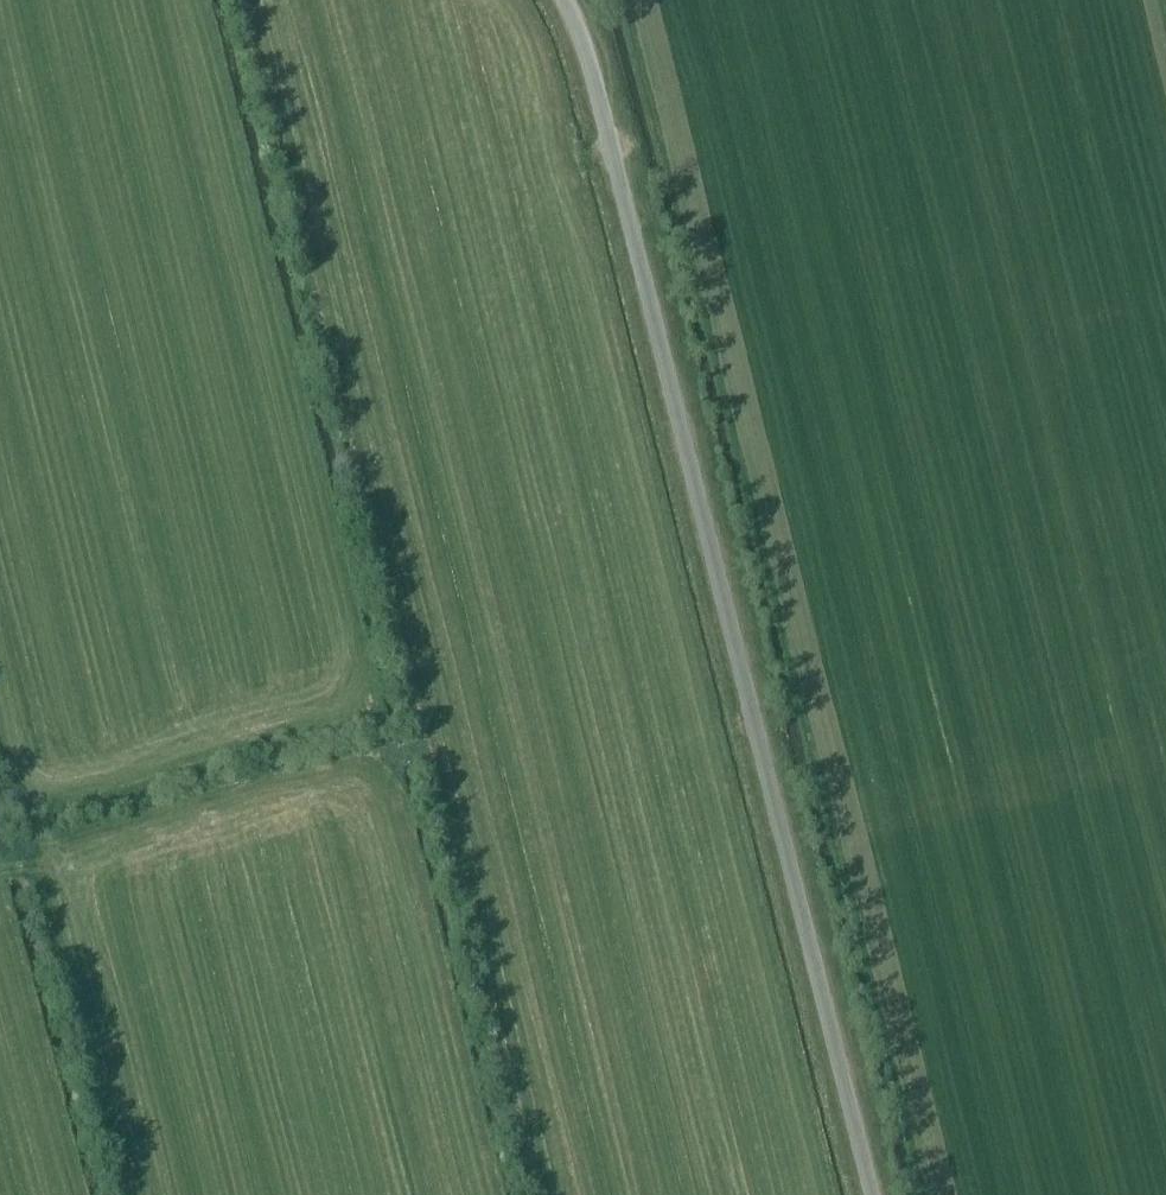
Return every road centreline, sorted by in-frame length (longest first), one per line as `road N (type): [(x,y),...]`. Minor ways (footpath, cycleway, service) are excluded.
road 1 (unclassified): [(552,0),(588,65),(650,355),(865,1194)]

